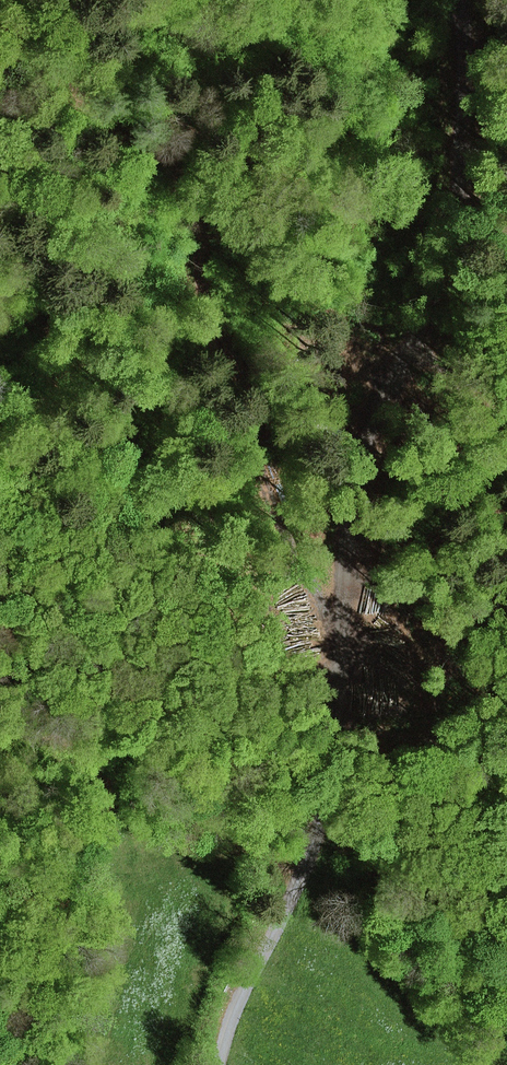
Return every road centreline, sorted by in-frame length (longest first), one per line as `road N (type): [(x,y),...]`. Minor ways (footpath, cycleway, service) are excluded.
road 1 (track): [(340,664),(259,466),(246,392),(215,332),(202,231),(187,187),(169,163),(88,104),(0,10)]
road 2 (track): [(217,1064),(321,832),(352,466),(362,412),(400,346)]
road 3 (track): [(400,346),(455,248),(463,0)]

